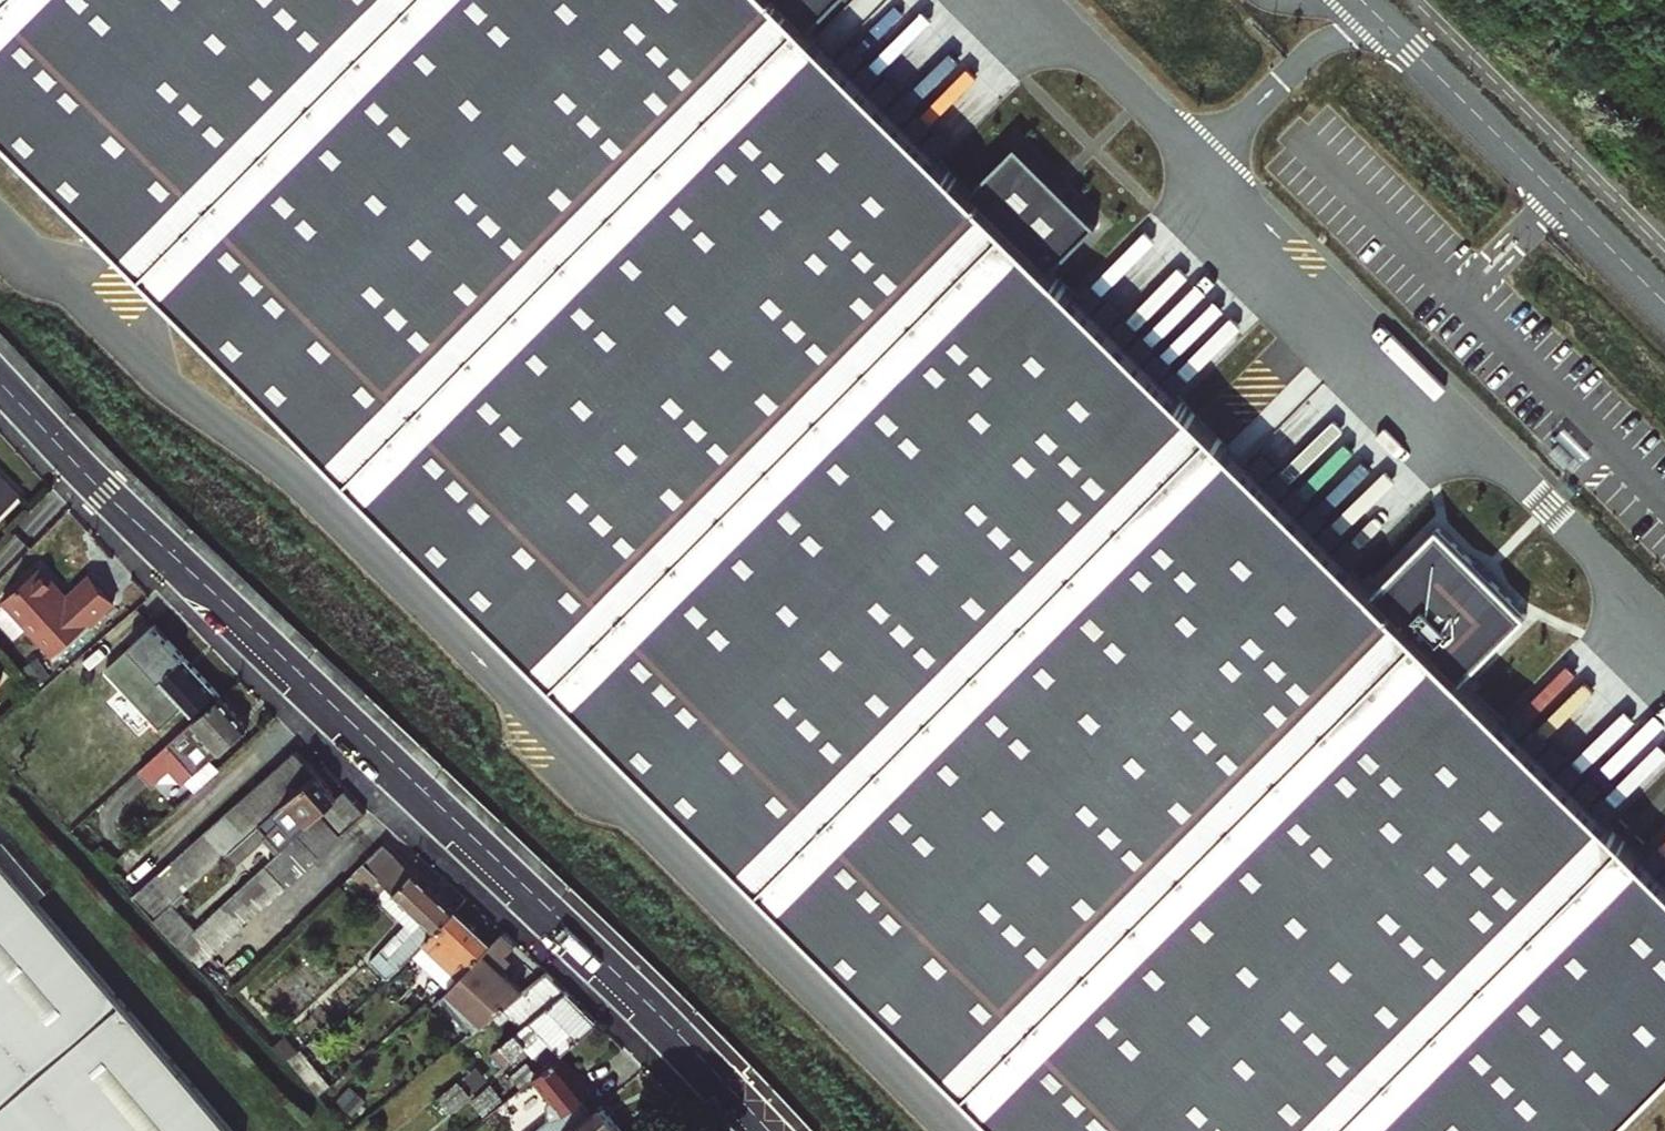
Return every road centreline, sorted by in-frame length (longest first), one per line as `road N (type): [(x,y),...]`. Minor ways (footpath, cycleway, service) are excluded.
road 1 (residential): [(0,382),(653,1010),(768,1130)]
road 2 (unclassified): [(1359,0),(1664,304)]

